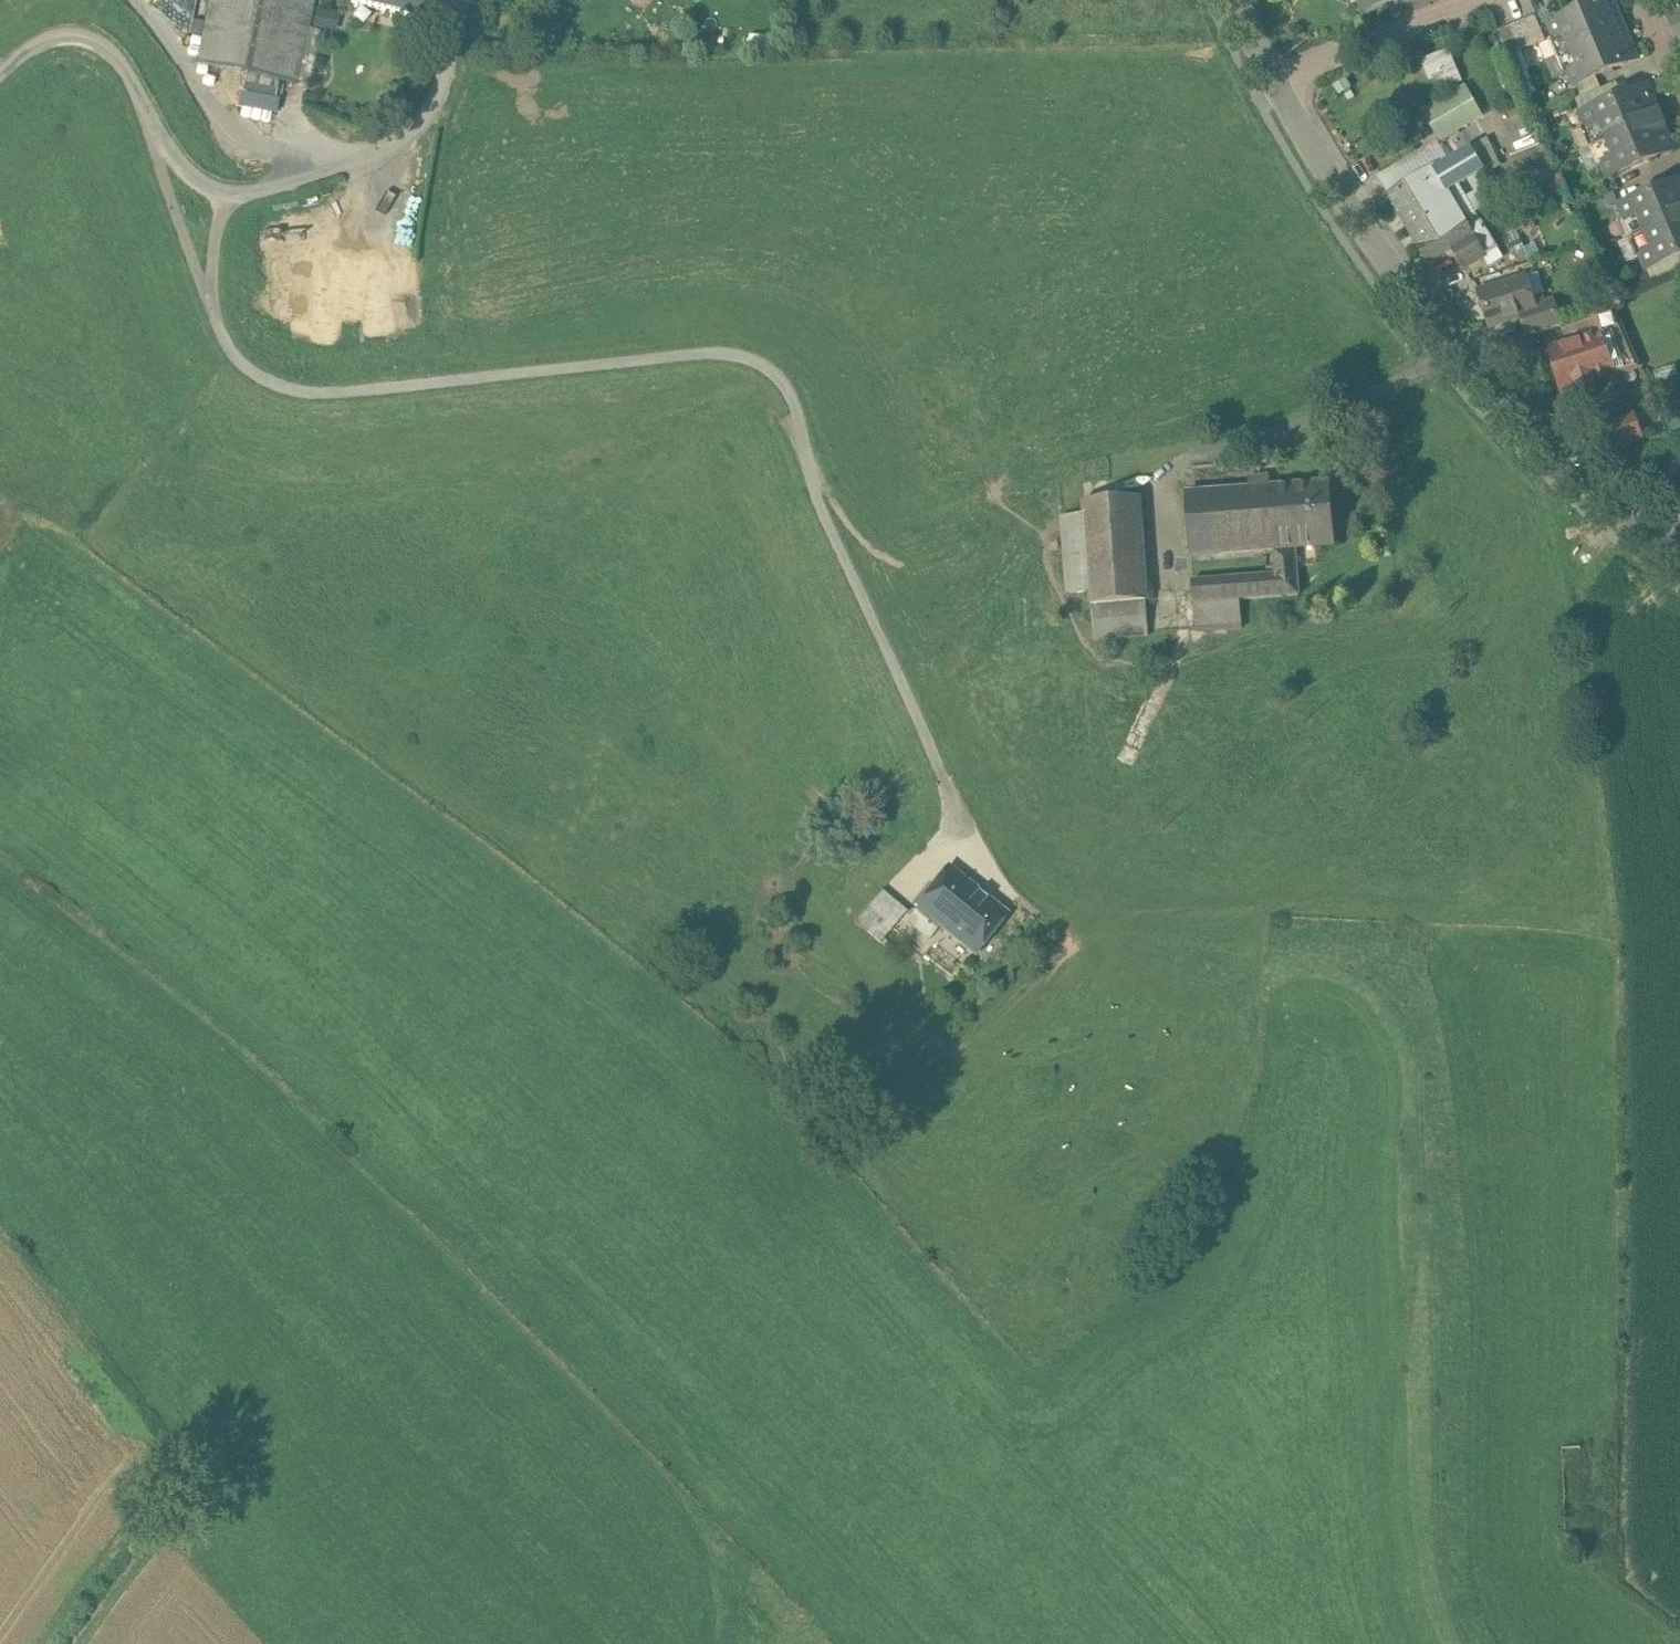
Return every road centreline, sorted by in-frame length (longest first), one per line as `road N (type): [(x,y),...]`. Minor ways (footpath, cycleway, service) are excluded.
road 1 (unclassified): [(211,307),(234,360),(255,380),(309,397),(717,353),(772,374),(787,394),(812,496),(944,782)]
road 2 (unclassified): [(1679,557),(1580,477),(1400,285),(1348,214),(1274,79)]
road 3 (track): [(588,458),(708,401),(756,401),(777,415),(848,527),(872,551),(909,567),(958,557),(990,522),(1070,488)]
road 4 (unclassified): [(466,0),(432,108),(414,130),(389,148),(232,198)]
road 5 (unclassified): [(0,72),(64,38),(97,45),(128,78),(155,138)]
road 6 (residential): [(1470,0),(1274,79)]
road 7 (unclassified): [(155,138),(211,307)]

